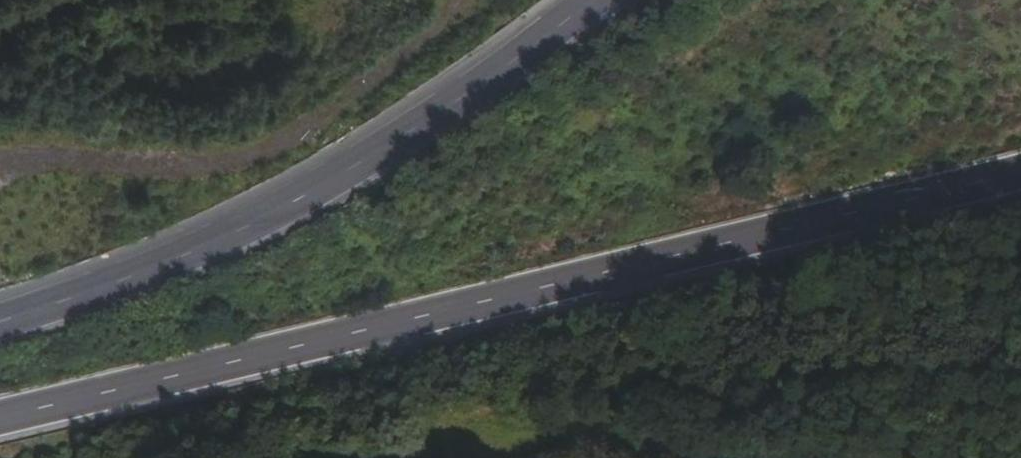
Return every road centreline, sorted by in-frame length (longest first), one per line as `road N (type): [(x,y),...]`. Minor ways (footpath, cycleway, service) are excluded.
road 1 (motorway): [(0,418),(1020,172)]
road 2 (motorway): [(598,0),(284,212),(0,323)]

